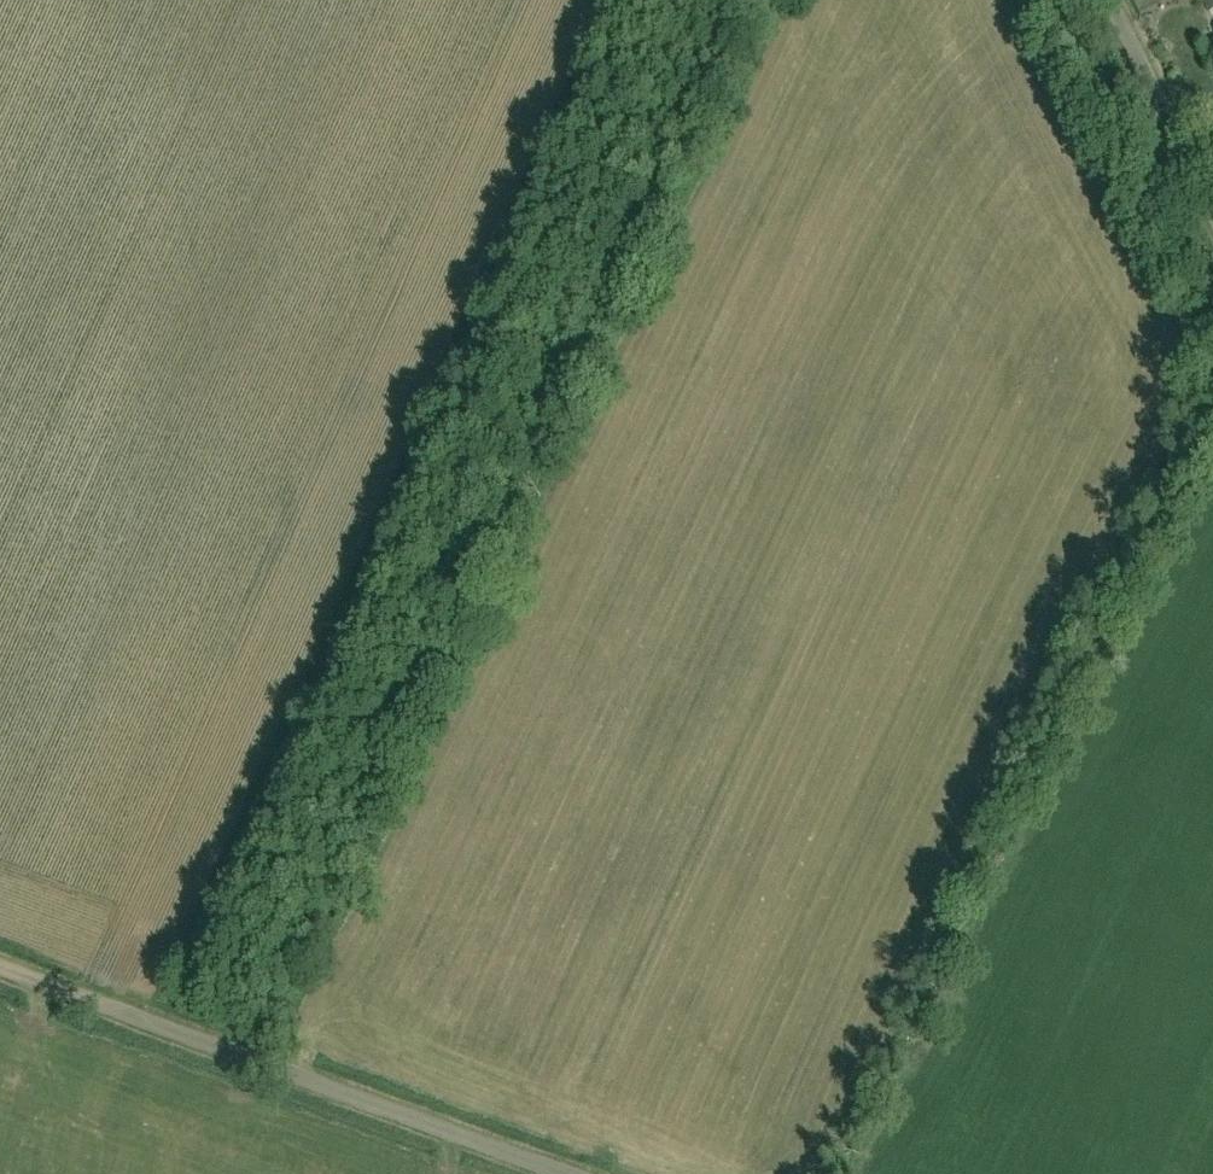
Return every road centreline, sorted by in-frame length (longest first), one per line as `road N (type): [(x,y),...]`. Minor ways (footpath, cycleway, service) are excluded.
road 1 (unclassified): [(564,1173),(0,967)]
road 2 (unclassified): [(1212,211),(1110,0)]

